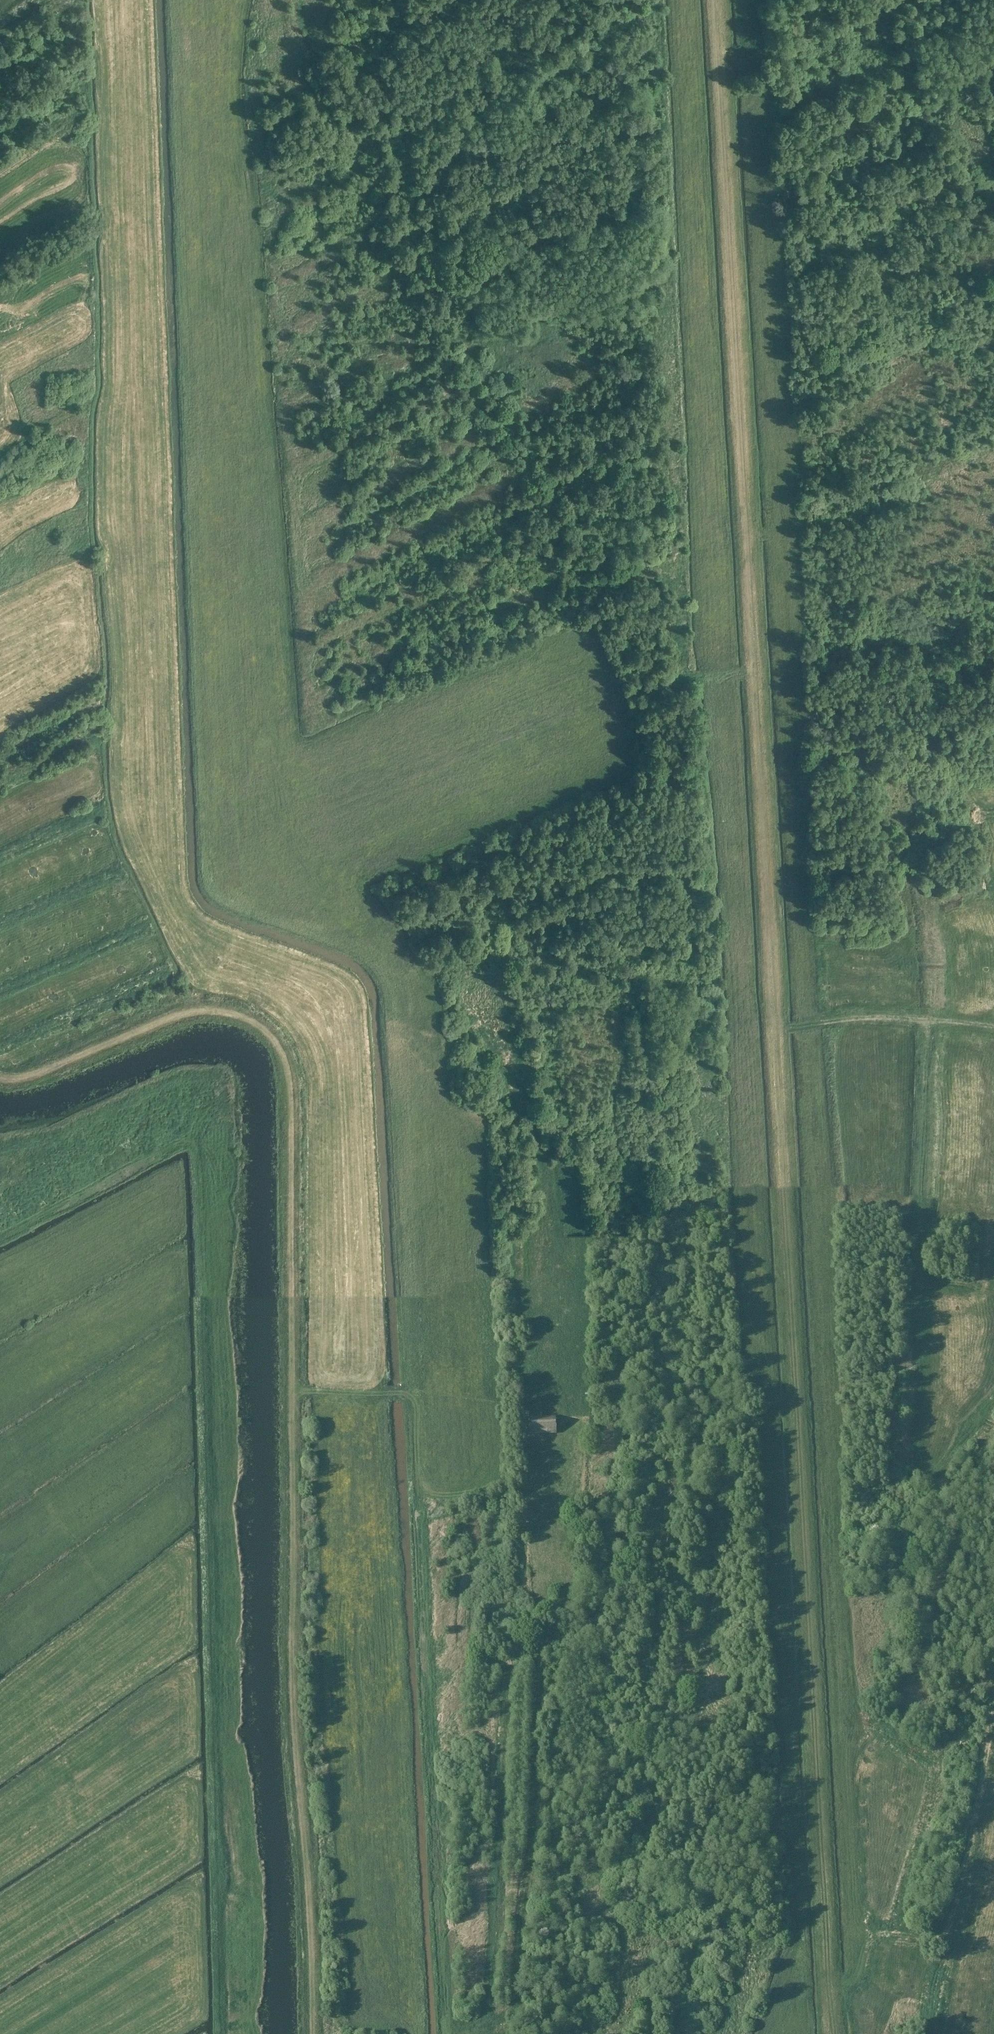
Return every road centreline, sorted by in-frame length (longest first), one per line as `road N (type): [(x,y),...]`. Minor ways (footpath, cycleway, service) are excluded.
road 1 (track): [(832,2033),(715,0)]
road 2 (track): [(312,2033),(291,1636),(287,1066),(265,1030),(205,1010),(33,1076),(0,1079)]

